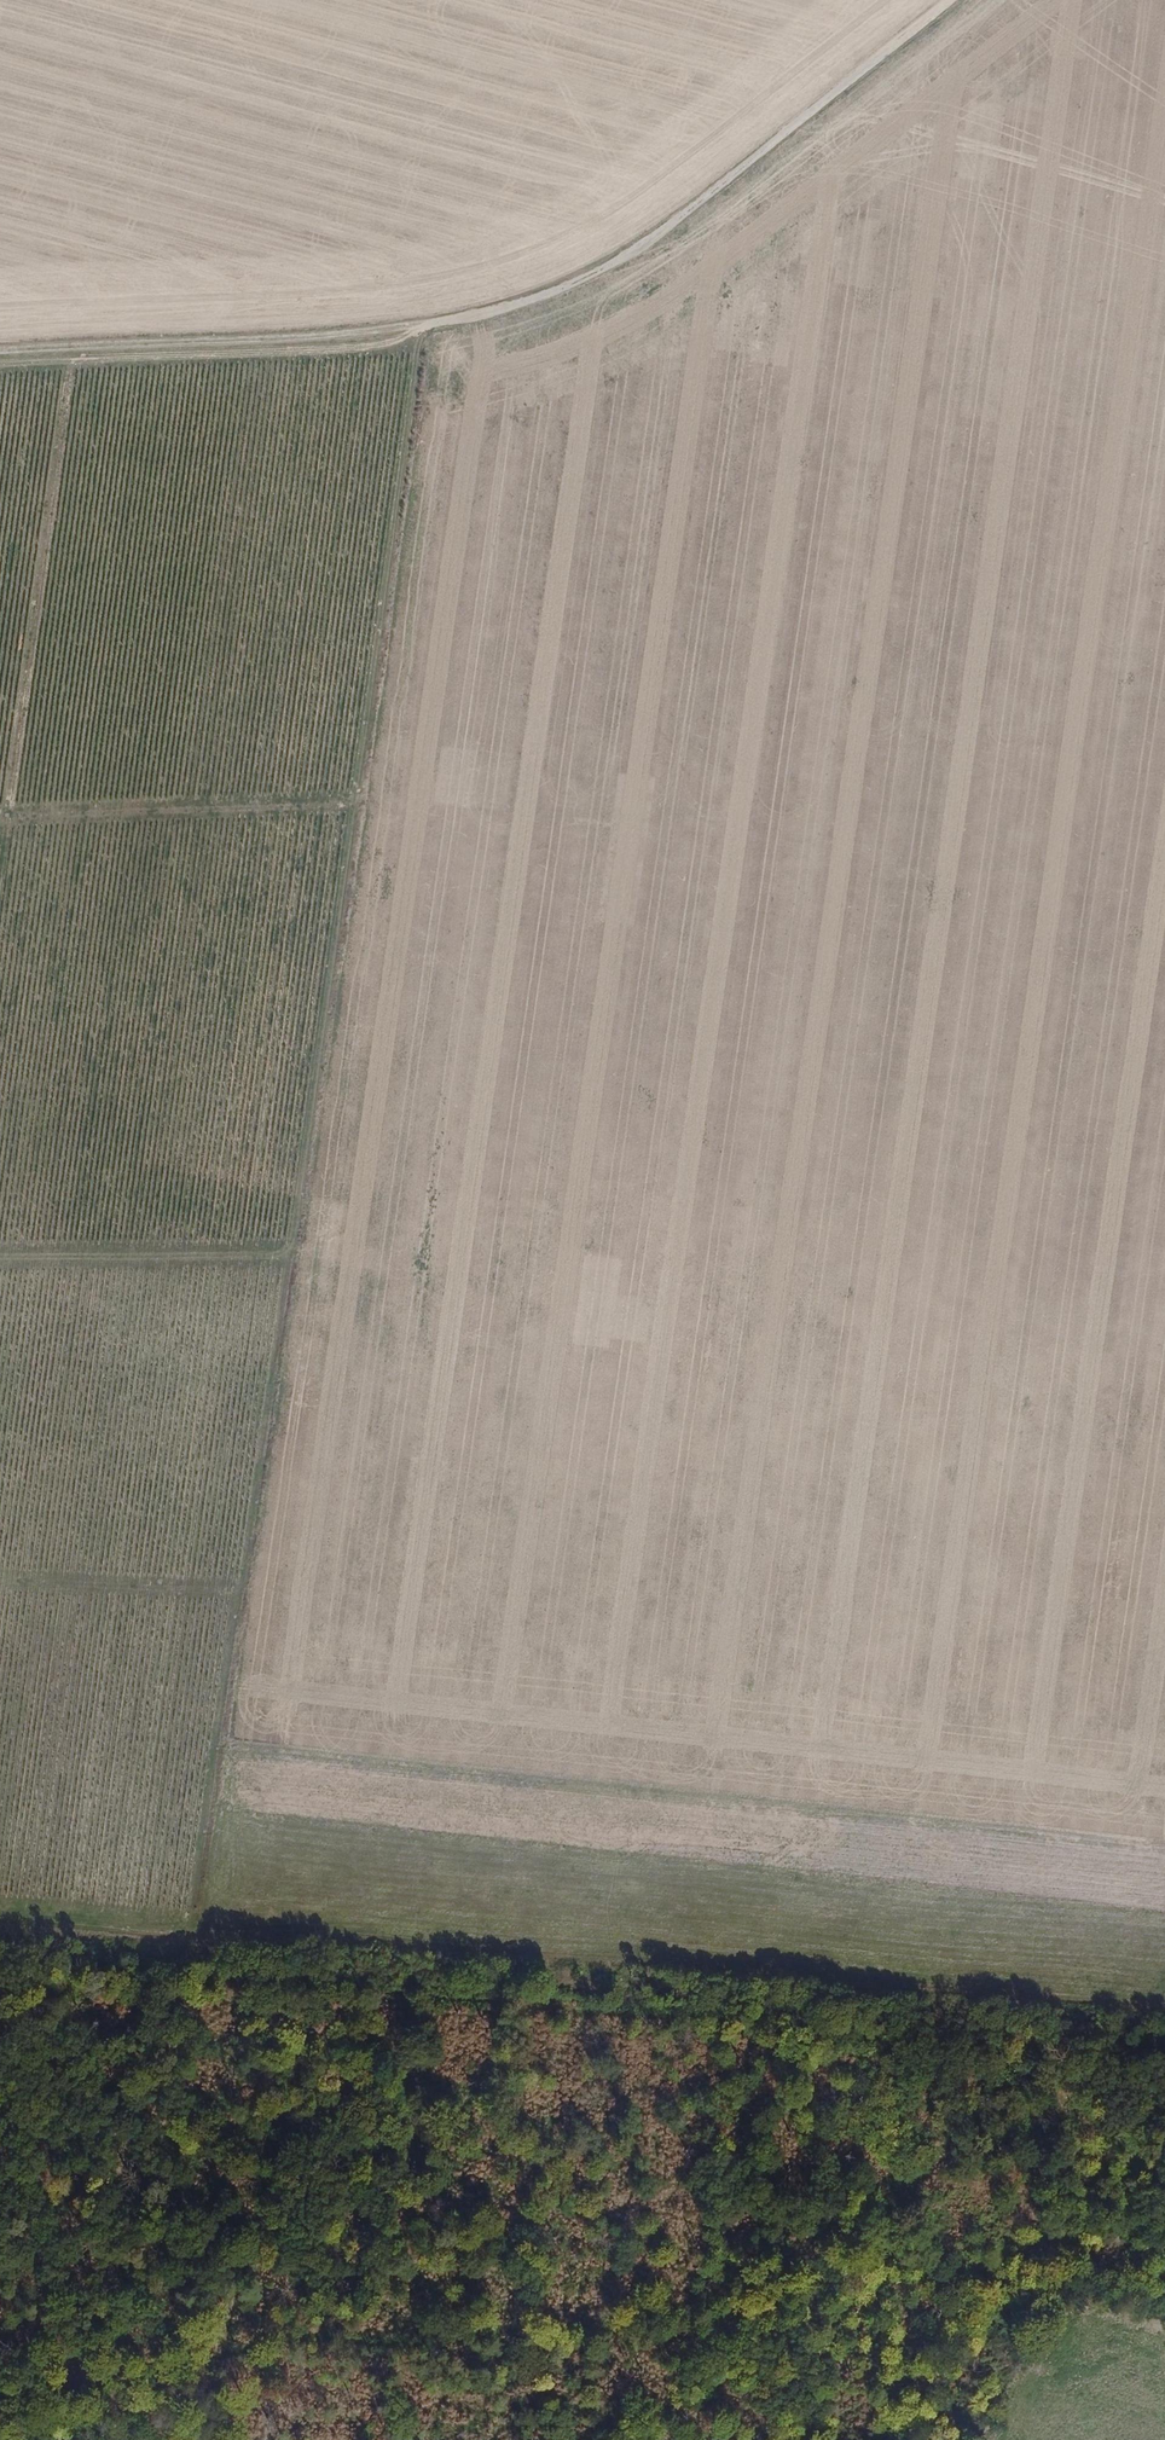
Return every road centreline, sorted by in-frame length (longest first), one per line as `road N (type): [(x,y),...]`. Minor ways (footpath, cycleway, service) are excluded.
road 1 (track): [(0,1911),(1164,2002)]
road 2 (track): [(0,350),(384,332),(479,317),(550,294),(666,231),(958,0)]

